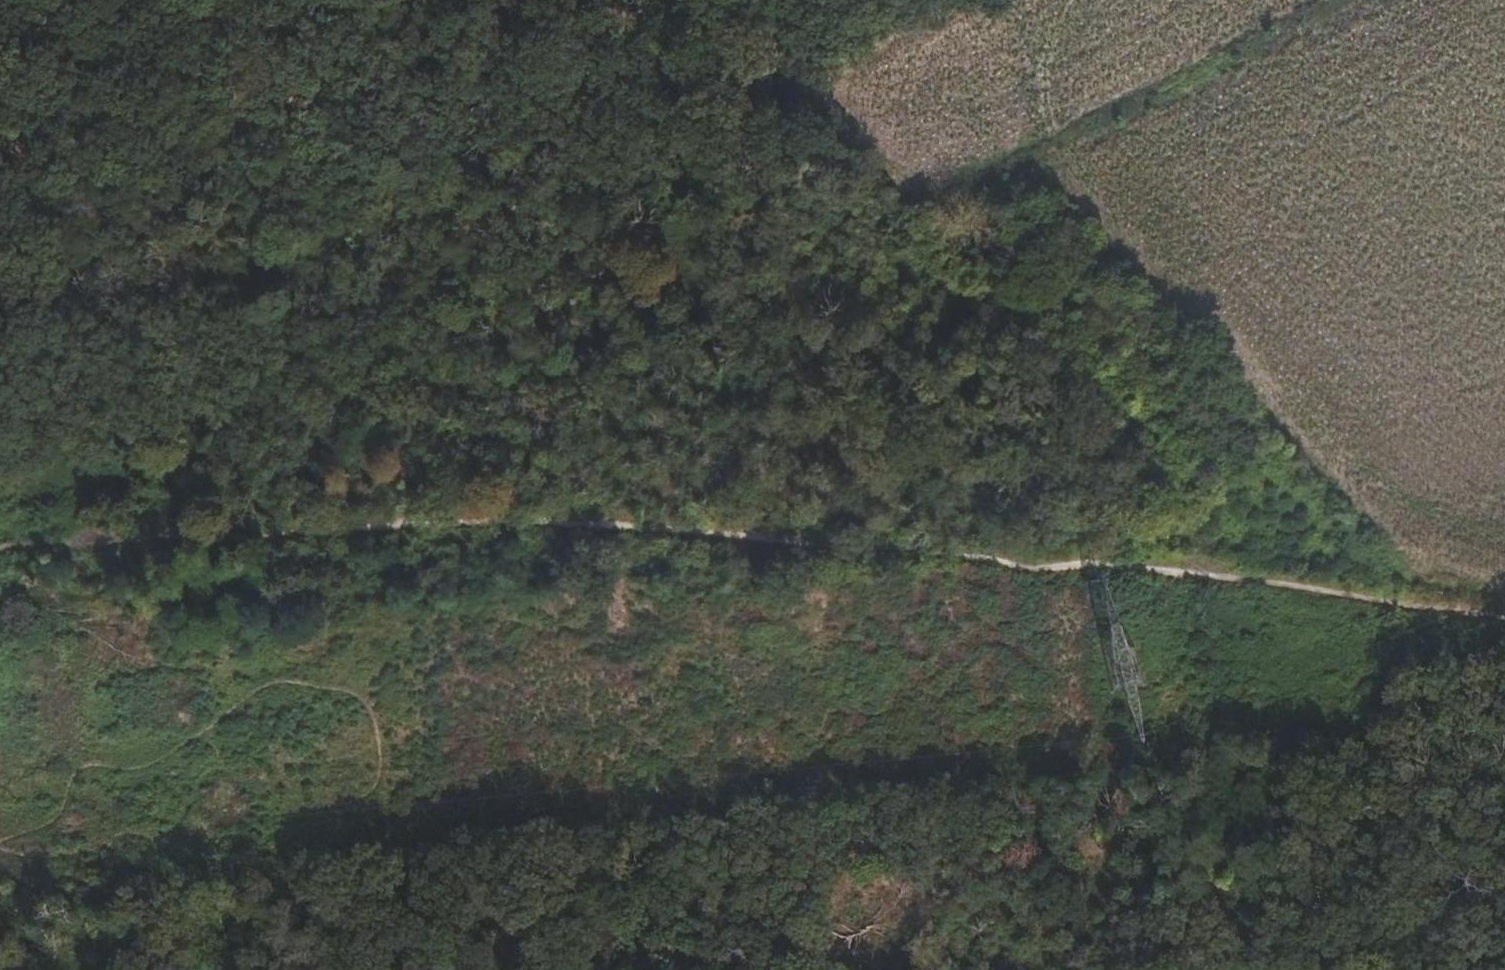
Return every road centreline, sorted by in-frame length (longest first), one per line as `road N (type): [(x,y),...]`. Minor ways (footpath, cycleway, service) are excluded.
road 1 (track): [(1504,619),(1177,572),(576,523),(0,547)]
road 2 (track): [(1080,0),(1040,96),(1147,253),(1221,310),(1274,404),(1361,490),(1435,608)]

